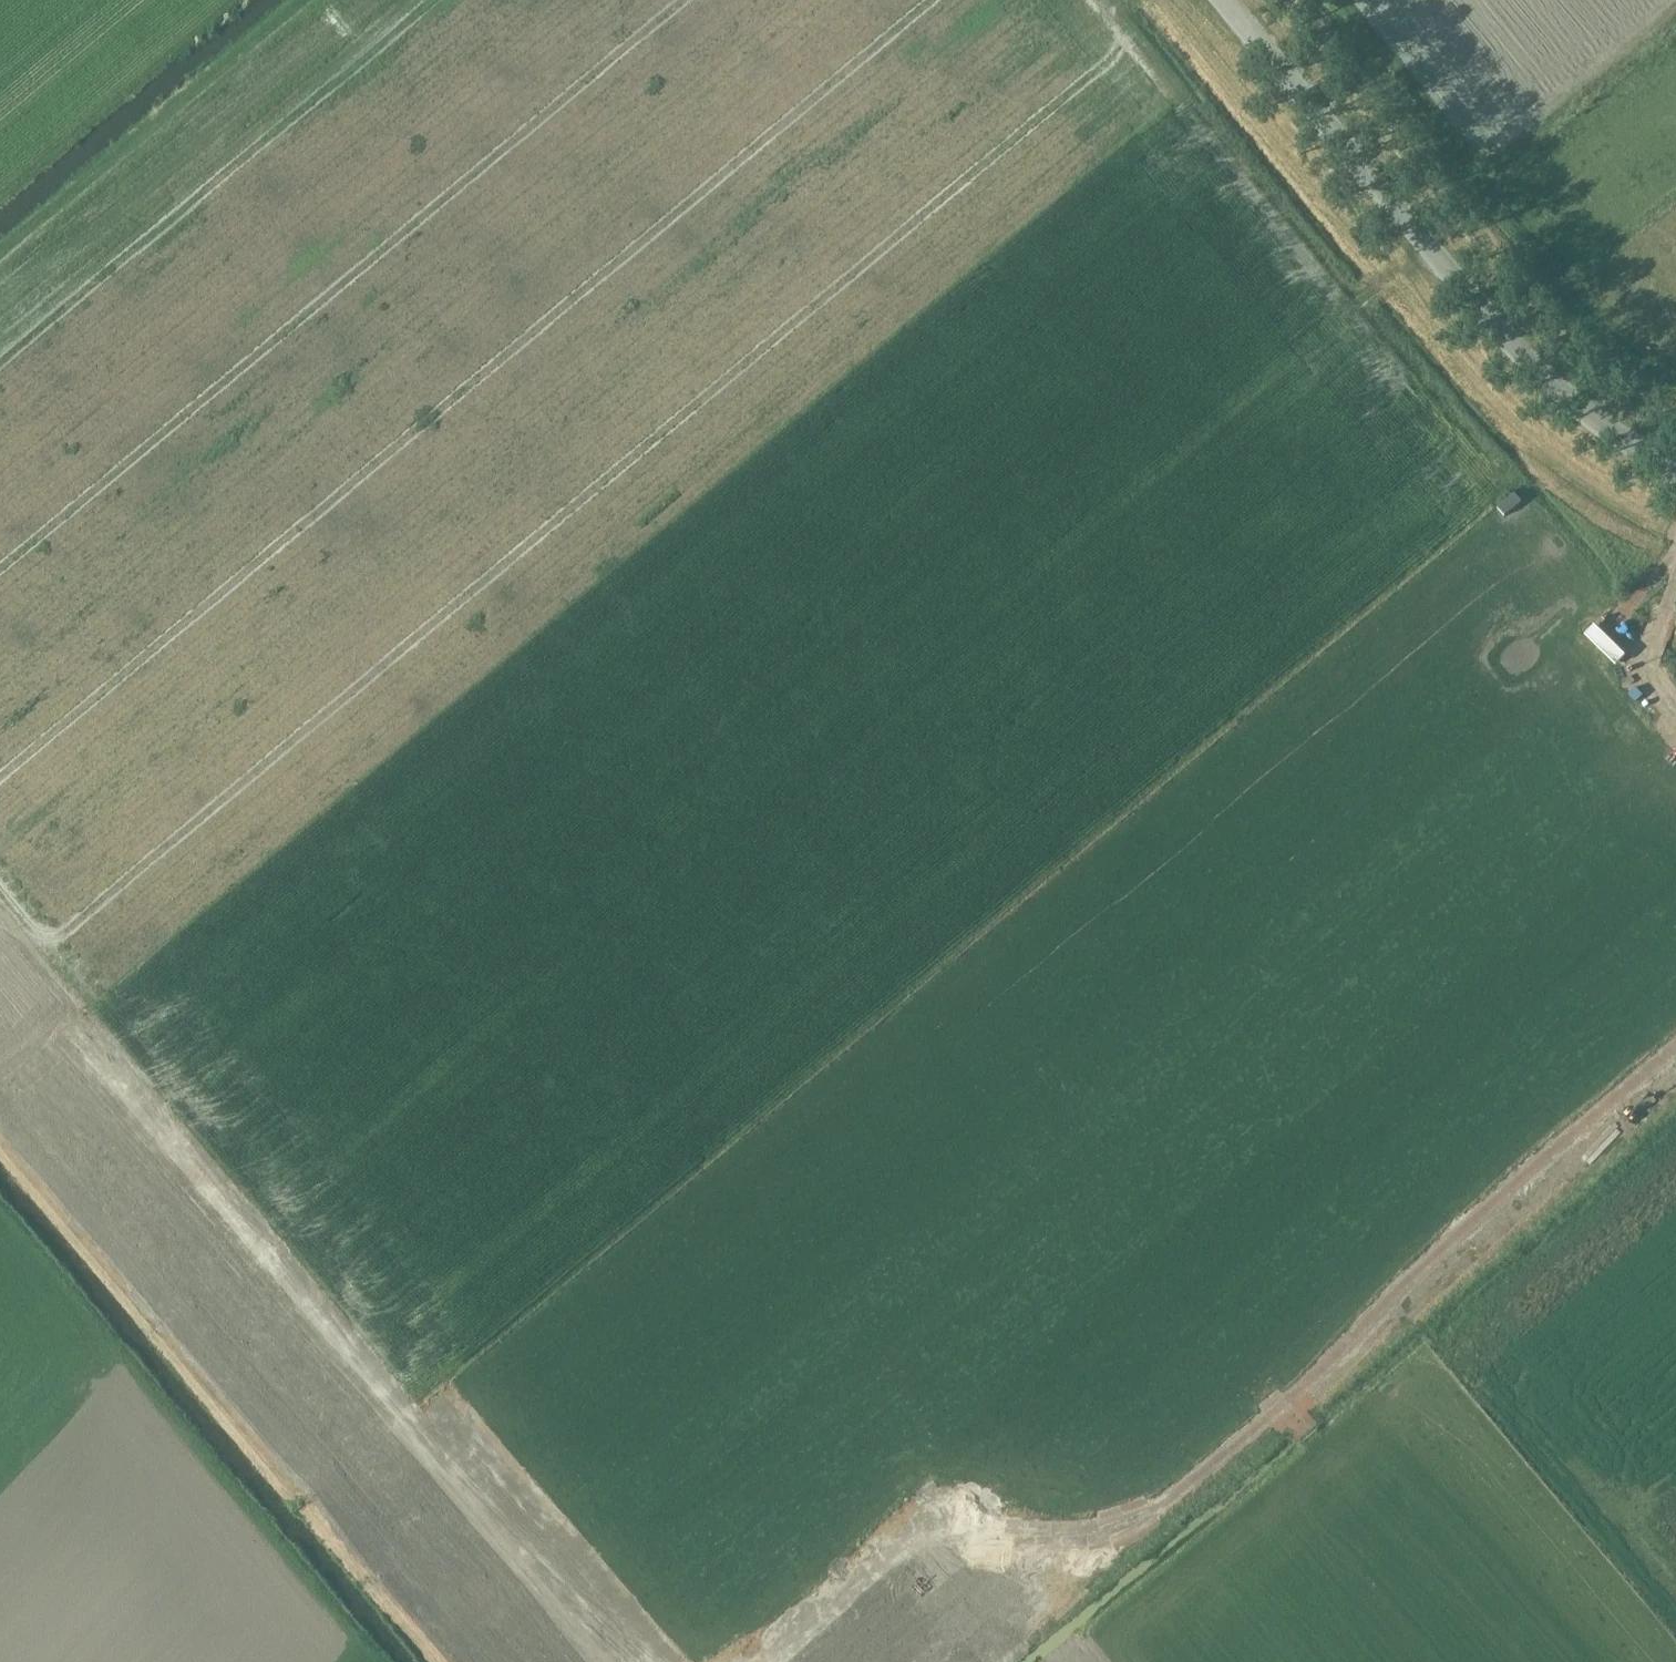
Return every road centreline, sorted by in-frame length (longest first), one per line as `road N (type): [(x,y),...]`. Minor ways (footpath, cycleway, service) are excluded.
road 1 (unclassified): [(1675,474),(1515,350),(1222,0)]

